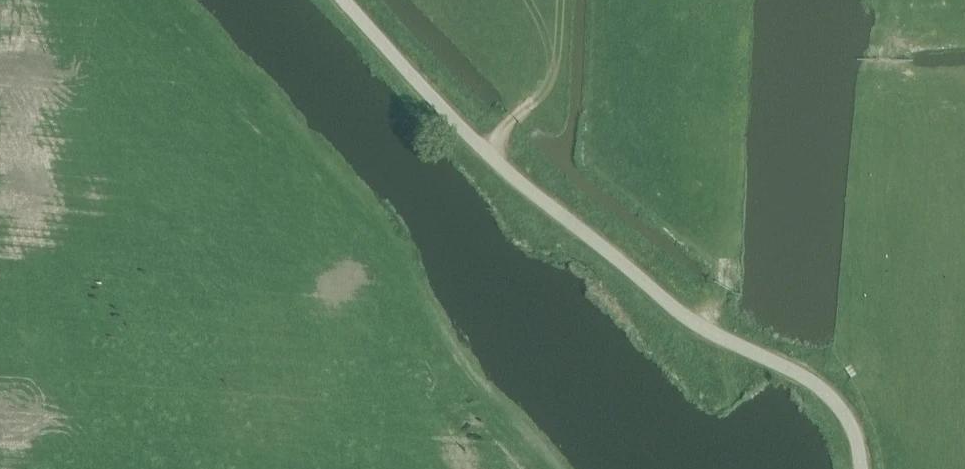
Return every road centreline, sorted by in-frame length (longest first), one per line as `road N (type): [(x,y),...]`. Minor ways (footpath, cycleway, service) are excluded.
road 1 (track): [(488,154),(547,85),(559,0)]

